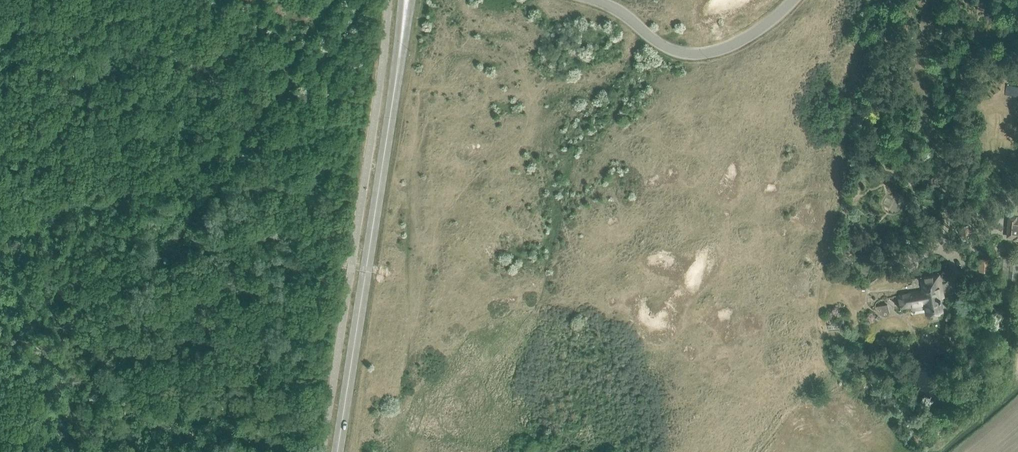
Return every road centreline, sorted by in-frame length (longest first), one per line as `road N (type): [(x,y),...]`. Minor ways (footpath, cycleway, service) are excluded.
road 1 (secondary): [(337,451),(407,0)]
road 2 (unclassified): [(594,0),(686,54),(742,42),(795,0)]

